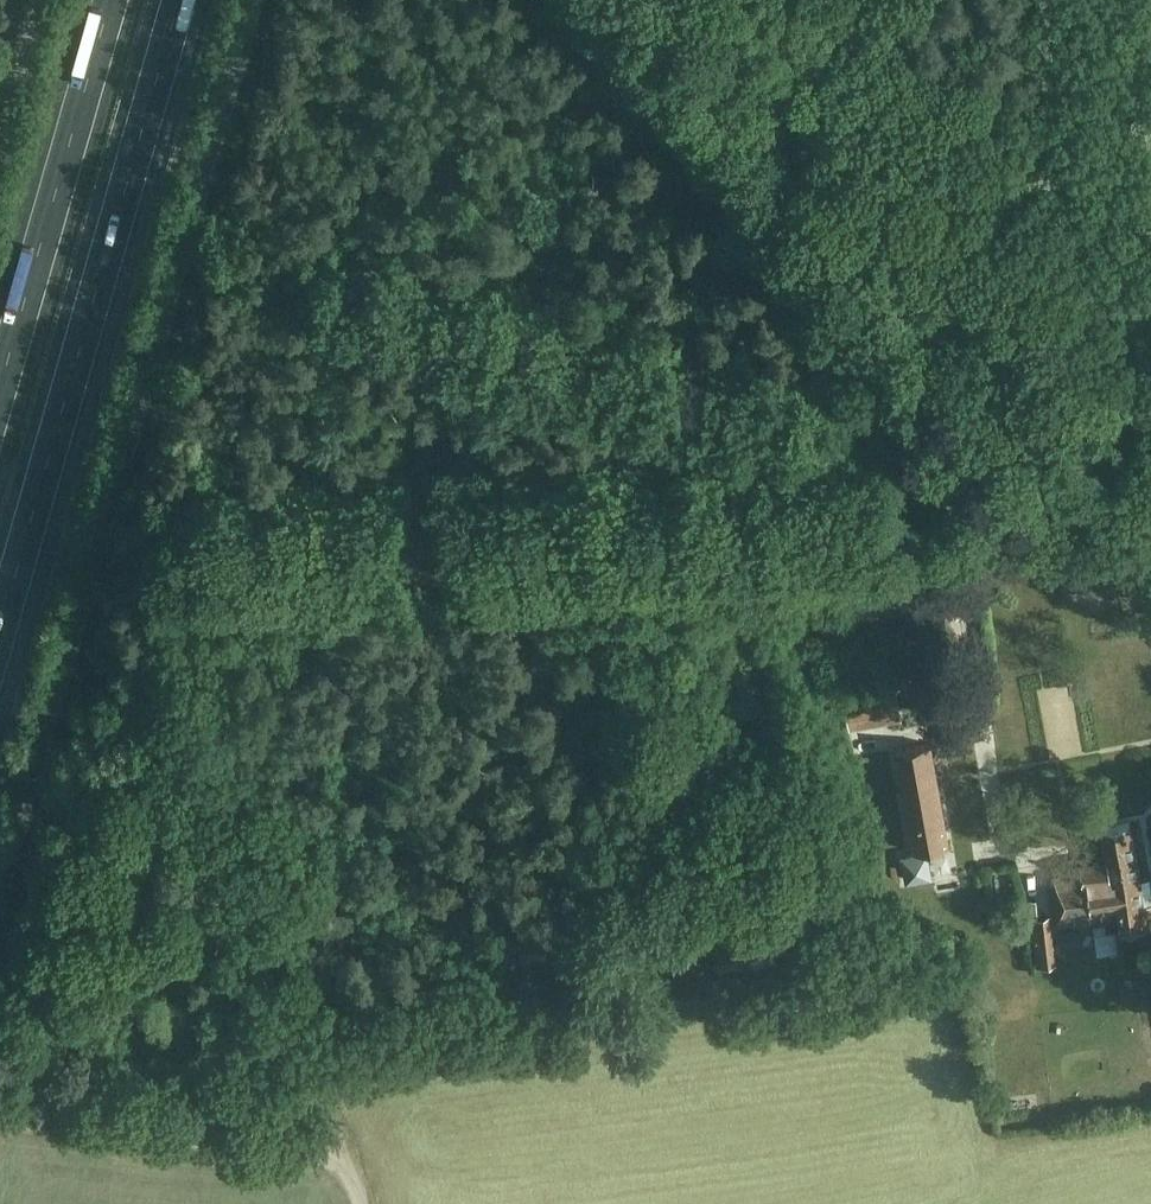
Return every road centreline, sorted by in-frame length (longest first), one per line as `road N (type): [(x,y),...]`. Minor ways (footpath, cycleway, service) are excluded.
road 1 (unclassified): [(1018,487),(179,228)]
road 2 (unclassified): [(0,889),(179,228)]
road 3 (motorway): [(0,631),(180,0)]
road 4 (motorway): [(111,0),(0,384)]
road 5 (unclassified): [(365,1203),(353,1169),(312,1155),(0,1116)]
road 6 (unclassified): [(1018,487),(665,509)]
road 7 (unclassified): [(179,228),(244,0)]

